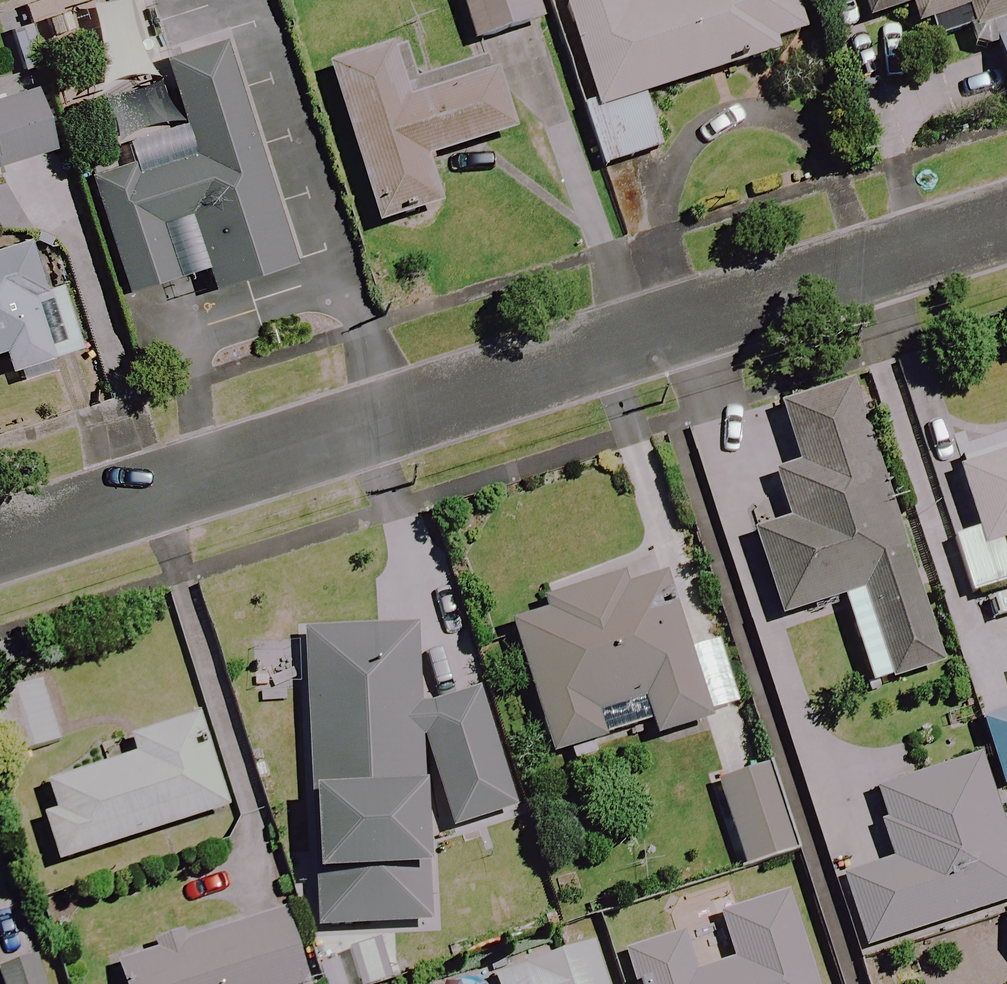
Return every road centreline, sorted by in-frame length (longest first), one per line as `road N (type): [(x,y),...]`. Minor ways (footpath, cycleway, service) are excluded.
road 1 (residential): [(0,535),(1006,218)]

